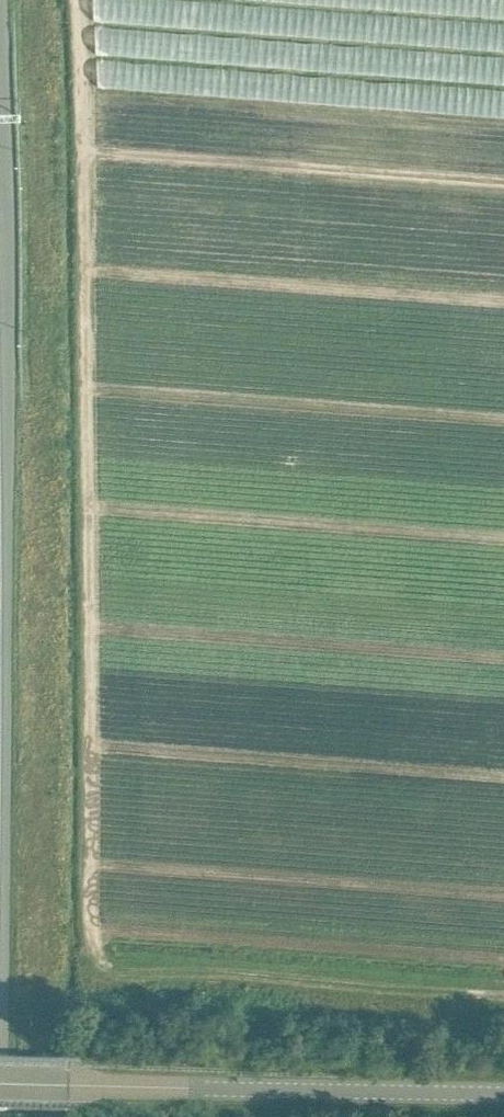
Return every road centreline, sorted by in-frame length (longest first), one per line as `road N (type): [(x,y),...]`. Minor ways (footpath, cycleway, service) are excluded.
road 1 (unclassified): [(503,1092),(83,1085)]

